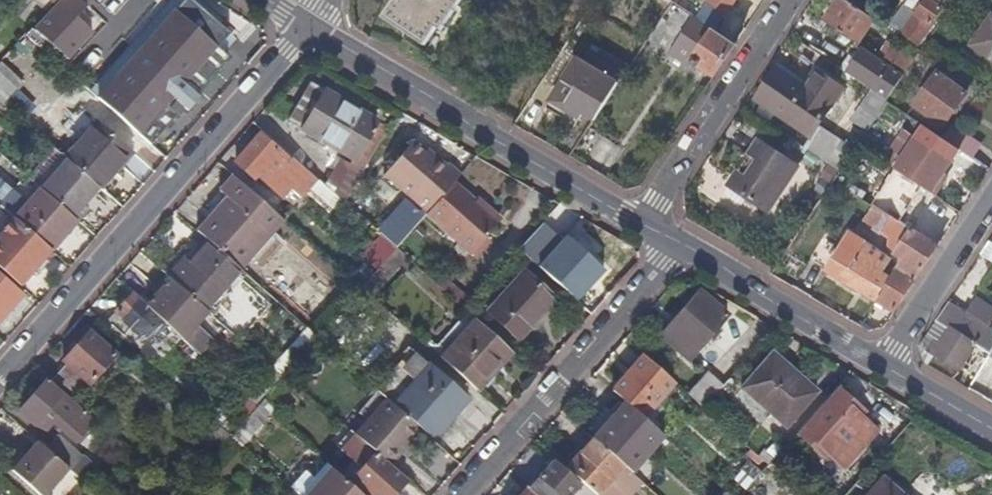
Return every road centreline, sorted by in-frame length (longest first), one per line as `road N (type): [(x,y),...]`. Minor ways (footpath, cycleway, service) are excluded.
road 1 (residential): [(0,380),(309,32)]
road 2 (residential): [(643,221),(309,32)]
road 3 (residential): [(685,247),(466,494)]
road 4 (residential): [(643,221),(789,0)]
road 5 (residential): [(881,364),(685,247)]
road 6 (residential): [(881,364),(991,194)]
road 7 (residential): [(991,427),(881,364)]

